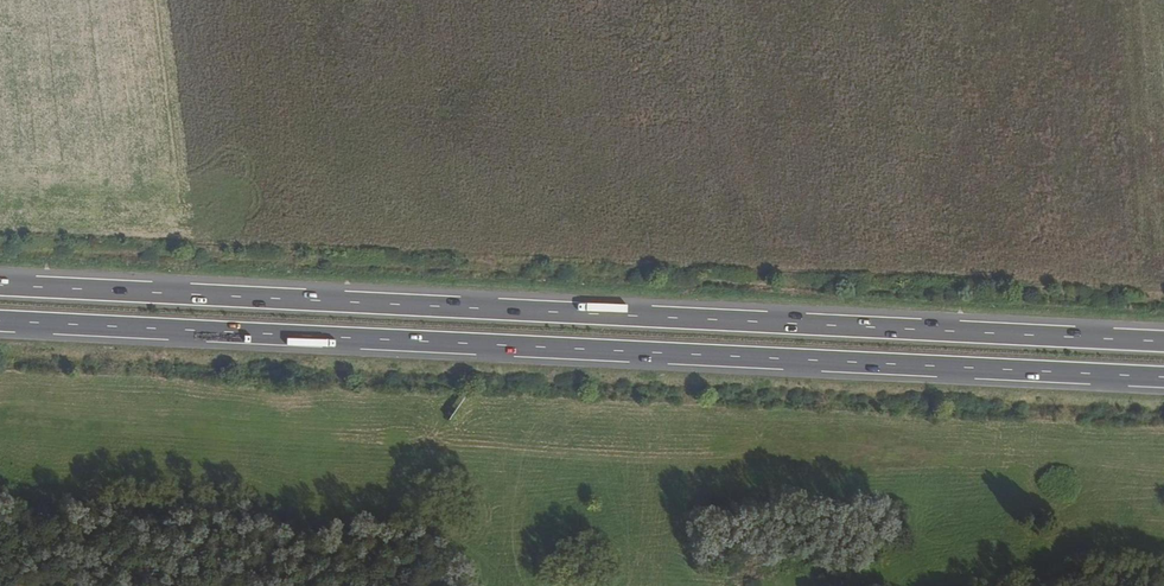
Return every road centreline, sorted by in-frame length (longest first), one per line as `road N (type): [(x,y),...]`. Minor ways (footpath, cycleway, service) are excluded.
road 1 (trunk): [(1163,341),(0,284)]
road 2 (trunk): [(0,321),(1163,377)]

